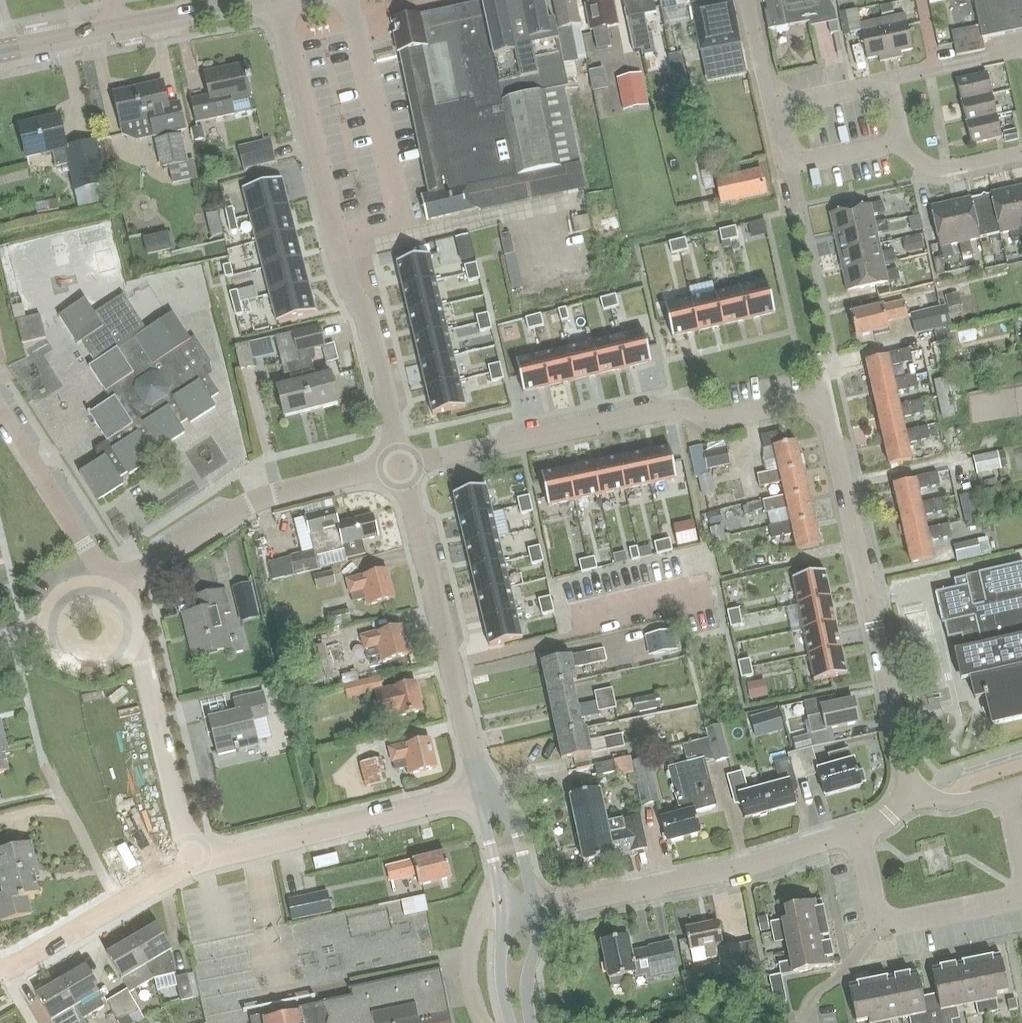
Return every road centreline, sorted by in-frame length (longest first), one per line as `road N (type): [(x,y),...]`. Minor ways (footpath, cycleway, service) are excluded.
road 1 (tertiary): [(400,466),(365,310),(346,287),(276,0)]
road 2 (residential): [(400,466),(674,406),(706,422),(825,399)]
road 3 (residential): [(909,795),(825,399)]
road 4 (tertiary): [(483,788),(400,466)]
road 5 (residential): [(536,908),(741,866),(859,832)]
road 6 (residential): [(112,591),(258,498),(400,466)]
road 7 (residential): [(193,865),(483,788)]
road 8 (unclassified): [(193,865),(133,634)]
road 9 (residential): [(859,832),(883,920),(1011,901),(1021,890)]
road 10 (residential): [(0,970),(193,865)]
road 11 (residential): [(0,417),(112,591)]
road 12 (tertiary): [(117,29),(273,0)]
road 13 (tertiary): [(536,908),(521,844),(483,788)]
road 14 (residential): [(1021,154),(929,168),(903,142)]
road 15 (tertiary): [(483,788),(482,815),(505,913)]
road 16 (residential): [(47,628),(62,661),(97,671),(114,664),(133,634)]
road 17 (unclassified): [(889,82),(935,73),(922,0)]

